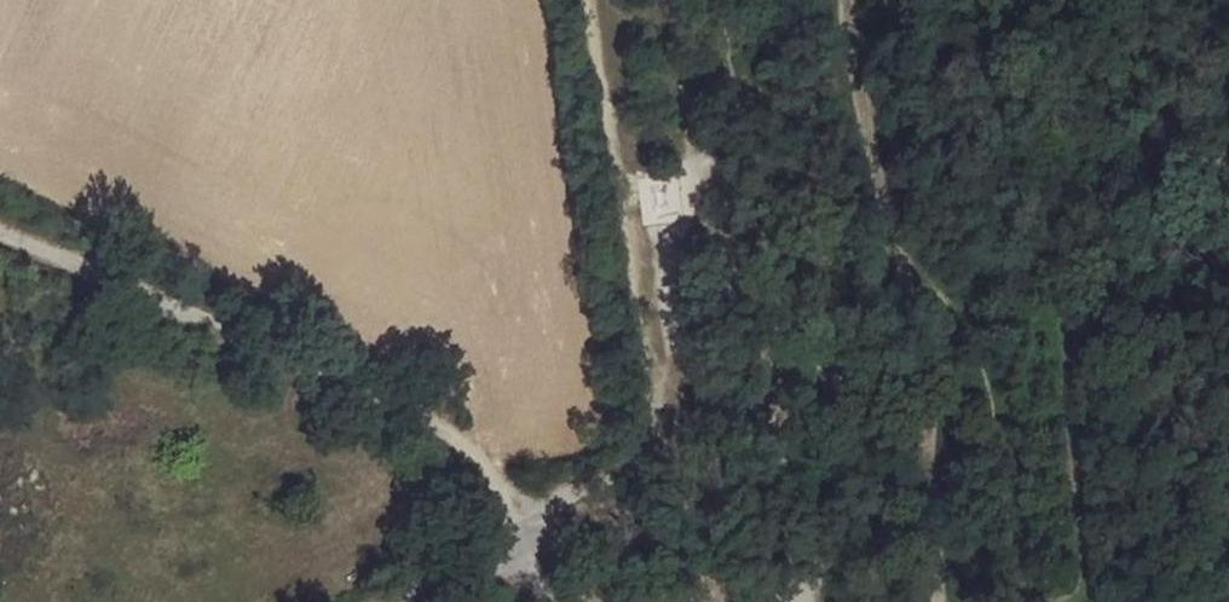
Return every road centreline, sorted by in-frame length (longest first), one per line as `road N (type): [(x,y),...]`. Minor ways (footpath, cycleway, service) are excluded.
road 1 (track): [(525,538),(566,523),(934,477),(940,464),(928,351),(847,0)]
road 2 (track): [(906,261),(933,268),(967,311),(992,377),(1018,561),(1039,591),(1062,598),(1089,567),(1061,300),(1050,266),(1053,211),(1085,171)]
road 3 (track): [(0,231),(464,443),(521,483),(537,506)]
road 4 (track): [(537,506),(609,480),(631,462),(648,439),(657,393),(588,0)]
road 5 (unclassified): [(385,601),(493,533)]

